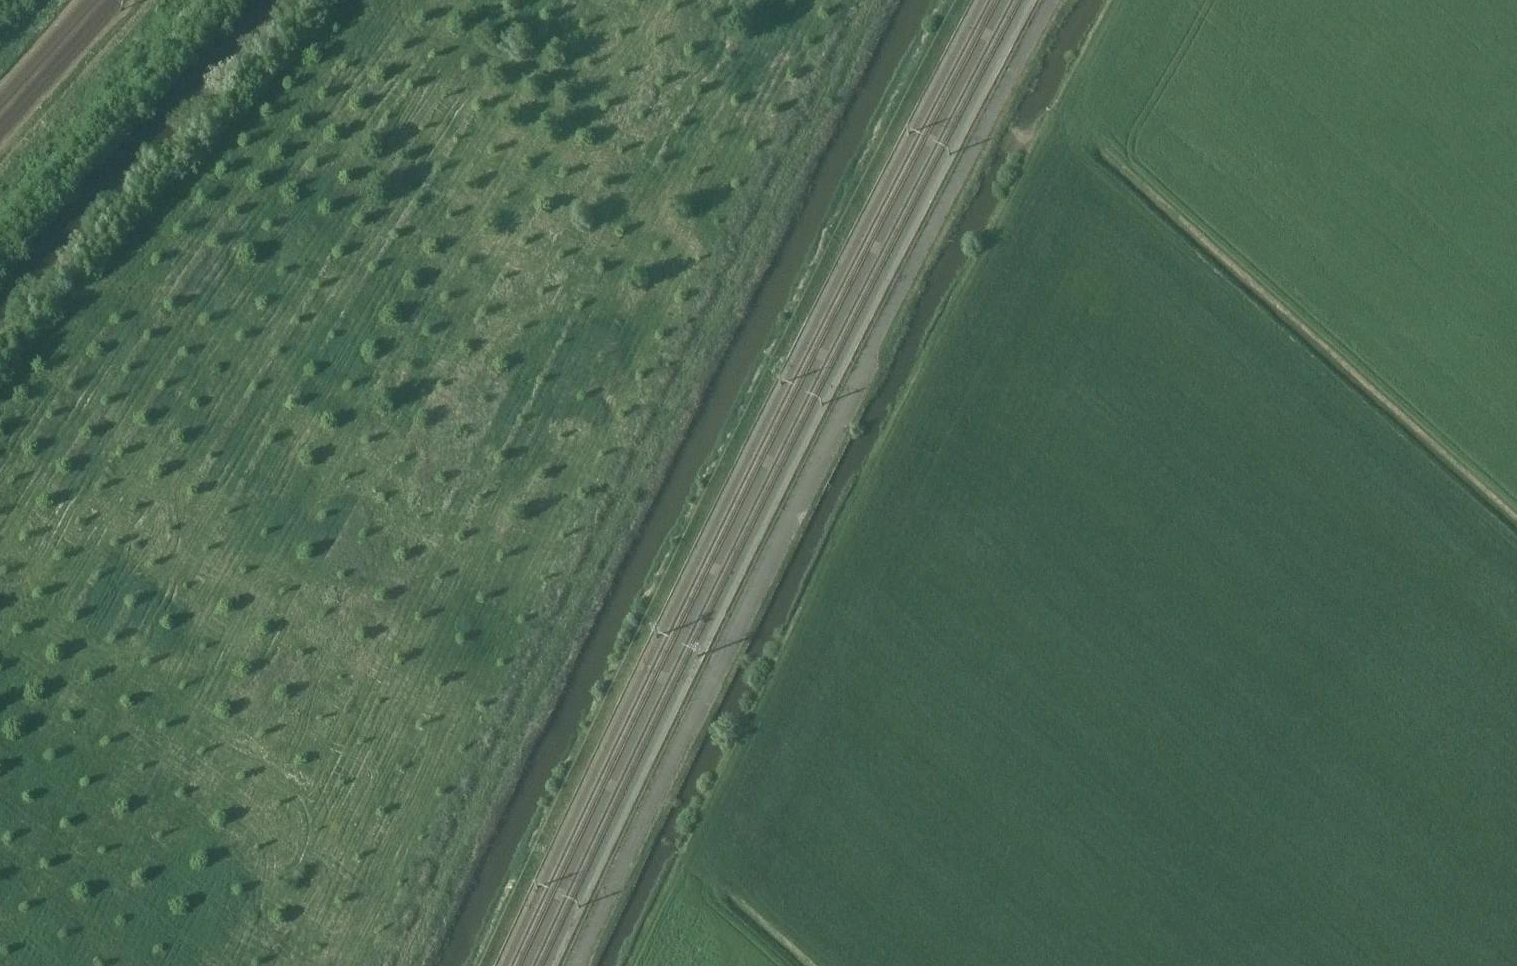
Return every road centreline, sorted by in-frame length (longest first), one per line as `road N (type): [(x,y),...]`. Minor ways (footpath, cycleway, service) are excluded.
road 1 (track): [(399,965),(815,99),(871,0)]
road 2 (track): [(0,164),(147,0)]

